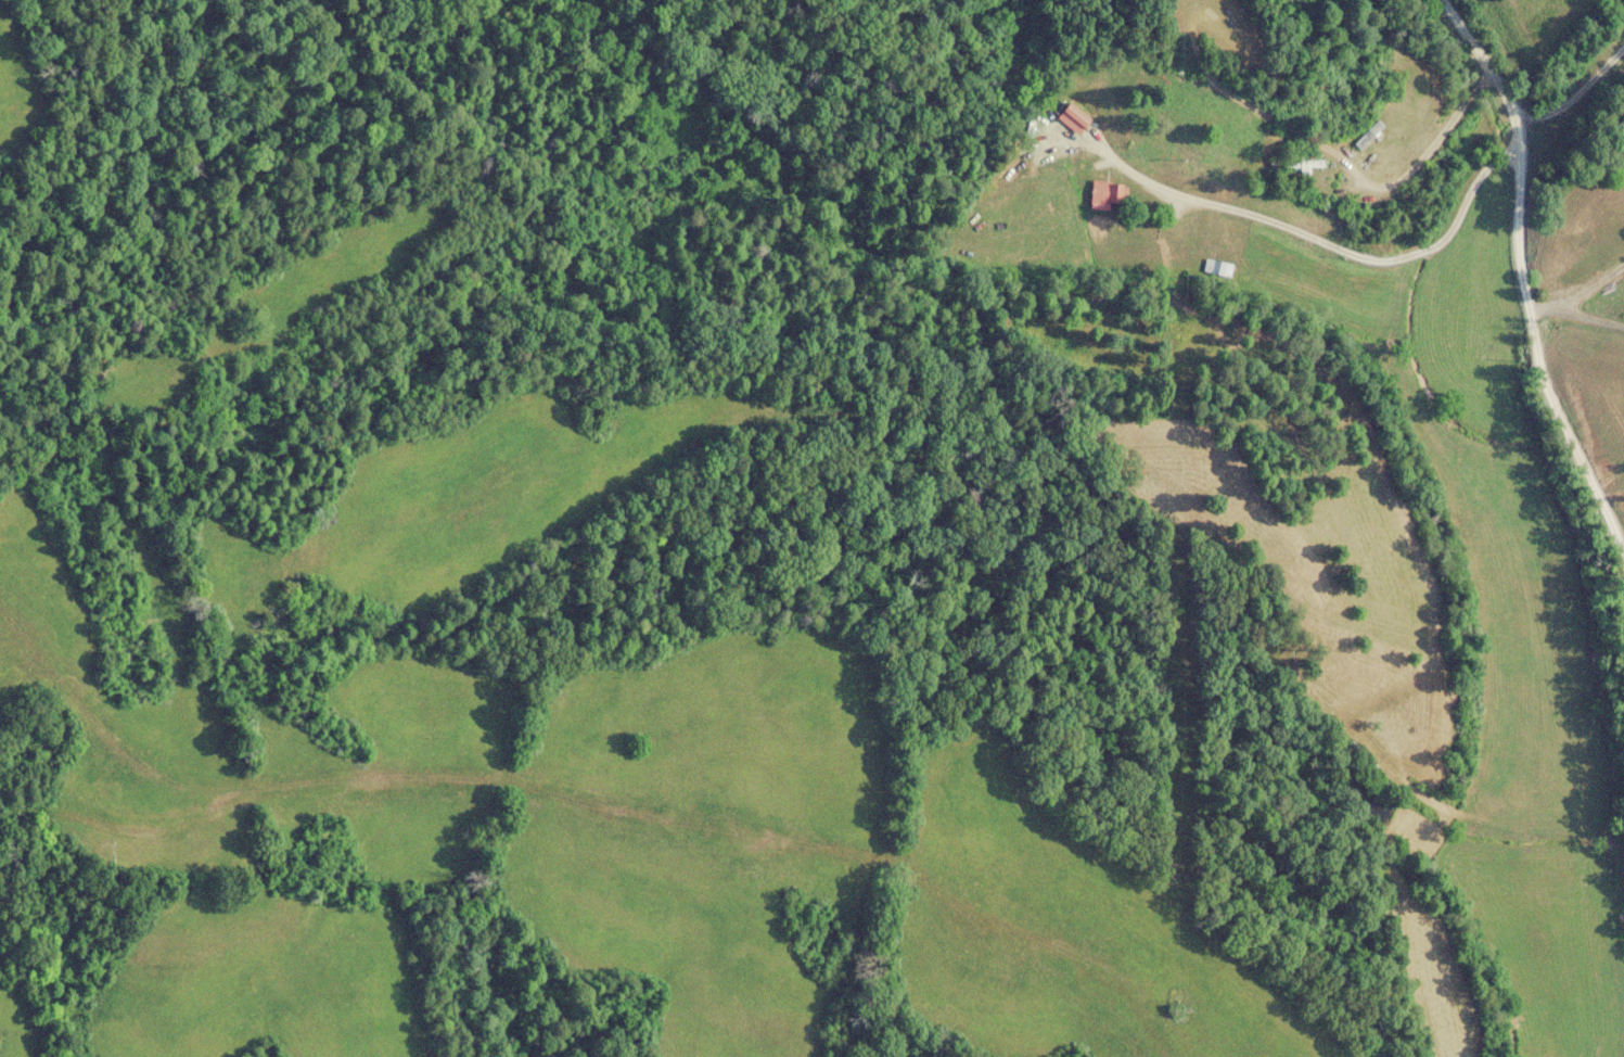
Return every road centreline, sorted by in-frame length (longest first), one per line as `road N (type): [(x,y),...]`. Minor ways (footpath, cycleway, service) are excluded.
road 1 (residential): [(1623,592),(1547,375),(1529,292),(1406,0)]

